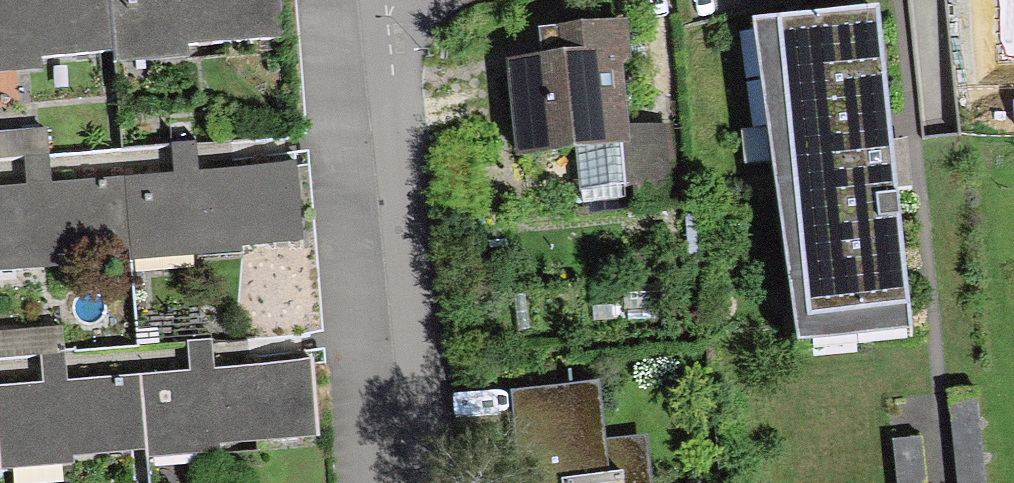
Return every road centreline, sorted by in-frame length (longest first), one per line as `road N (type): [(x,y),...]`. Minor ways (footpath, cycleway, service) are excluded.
road 1 (residential): [(420,482),(383,0)]

